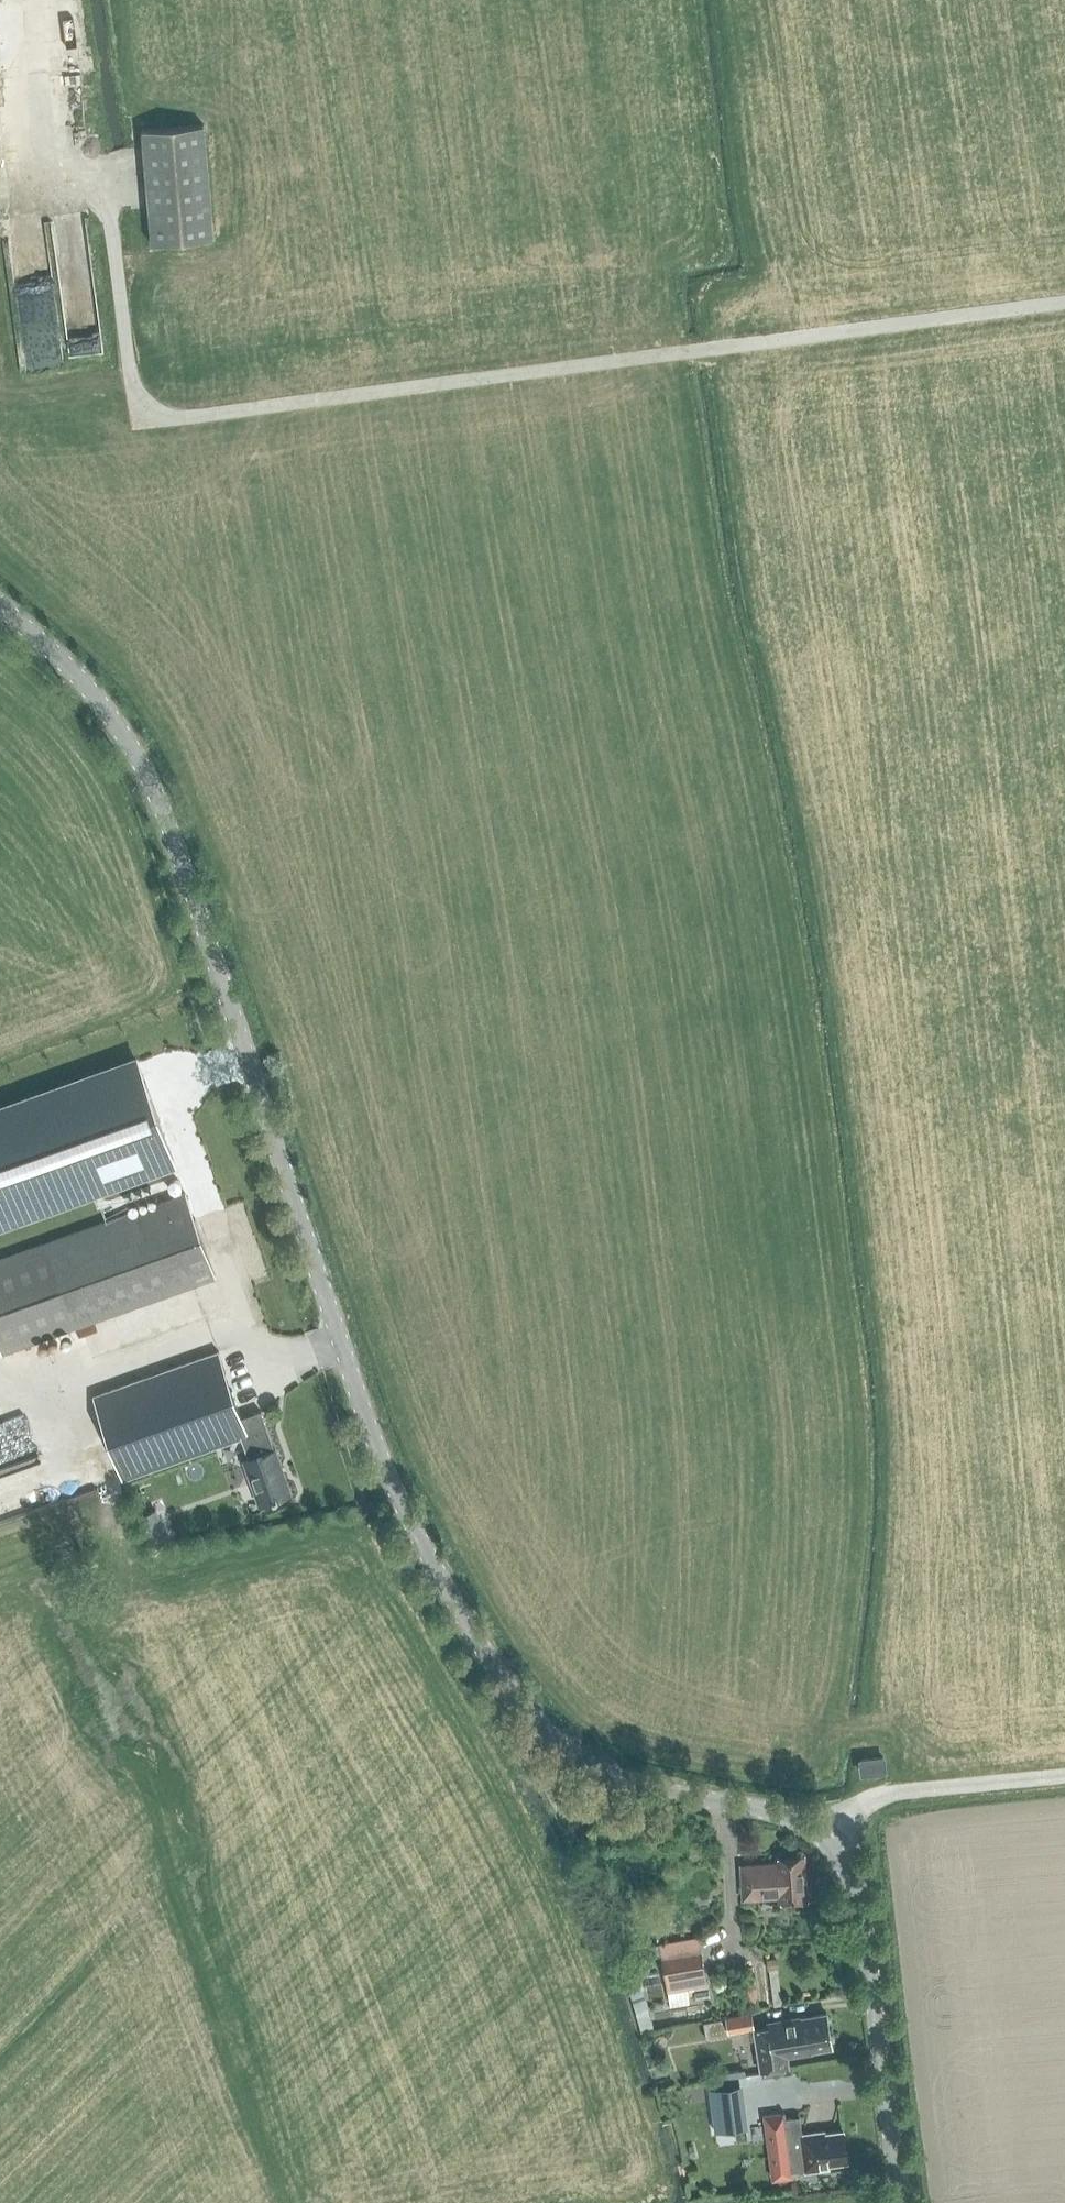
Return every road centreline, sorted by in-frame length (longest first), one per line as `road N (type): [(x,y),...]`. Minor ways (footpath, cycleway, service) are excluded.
road 1 (tertiary): [(899,2202),(852,1876),(828,1839),(802,1822),(653,1790),(596,1767),(538,1726),(485,1653),(381,1459),(152,789),(84,683),(0,606)]

